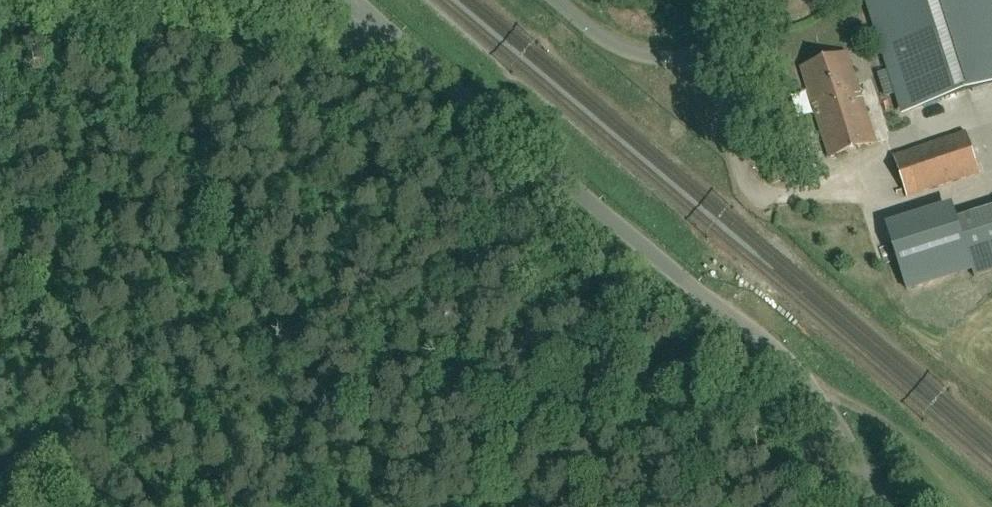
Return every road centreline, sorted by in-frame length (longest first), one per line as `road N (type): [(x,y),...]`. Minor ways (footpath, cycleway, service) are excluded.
road 1 (unclassified): [(375,17),(758,340),(820,401)]
road 2 (unclassified): [(375,17),(351,41),(313,51),(0,31)]
road 3 (unclassified): [(718,64),(640,59),(554,0)]
road 4 (unclassified): [(749,196),(718,64)]
road 5 (unclassified): [(879,506),(820,401)]

